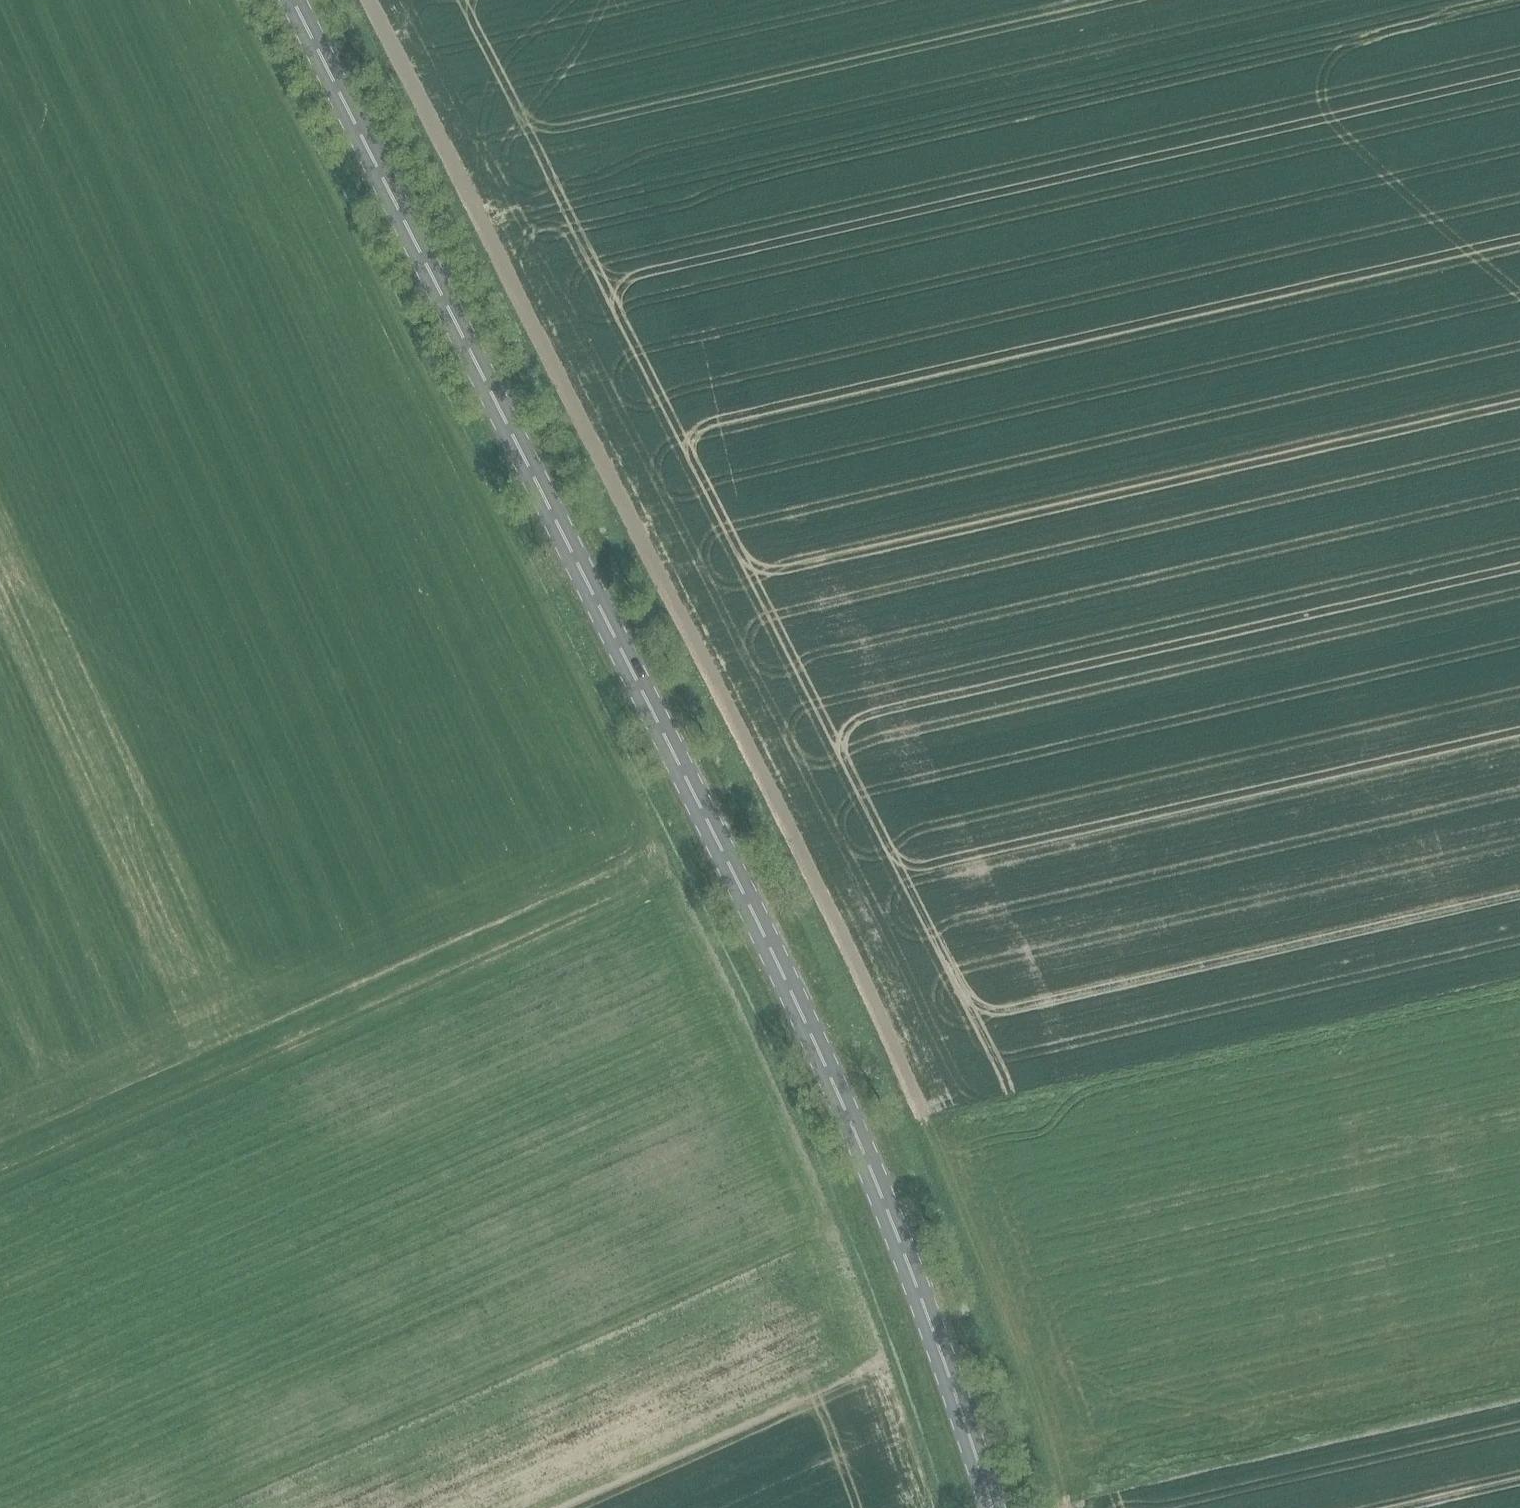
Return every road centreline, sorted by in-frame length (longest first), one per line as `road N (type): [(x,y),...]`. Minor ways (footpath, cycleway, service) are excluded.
road 1 (primary): [(985,1507),(866,1176),(781,985),(286,0)]

